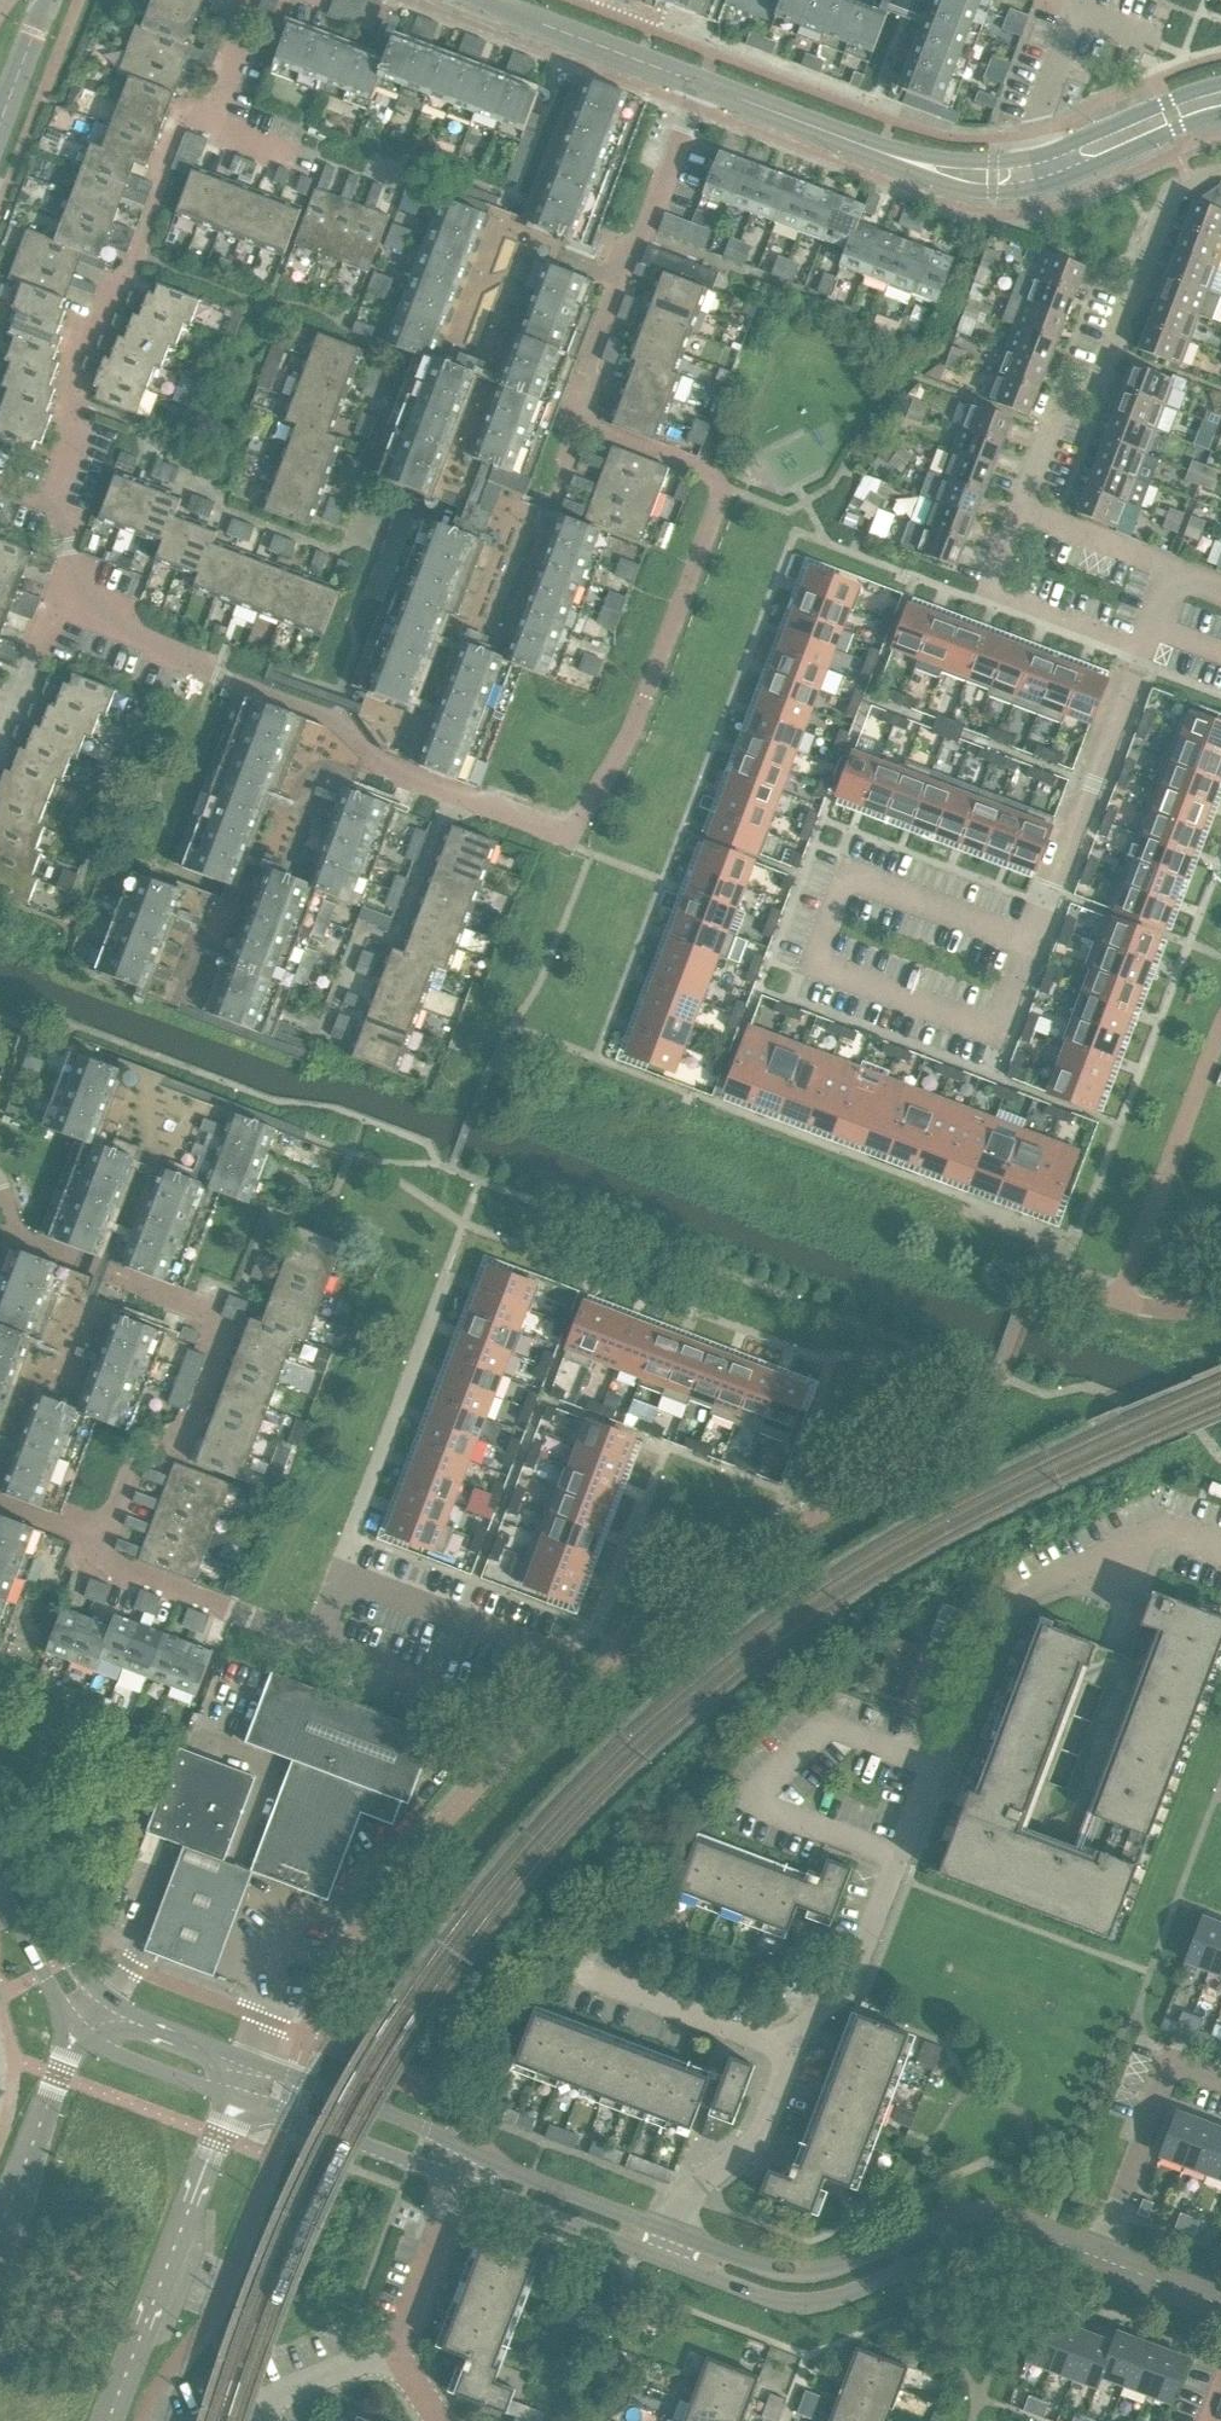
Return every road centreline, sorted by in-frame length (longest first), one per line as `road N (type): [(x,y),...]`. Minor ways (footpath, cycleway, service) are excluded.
road 1 (residential): [(348,728),(370,766),(566,838),(632,733),(725,485),(574,426),(699,85)]
road 2 (residential): [(105,1541),(136,1456),(192,1427),(221,1347),(209,1312),(20,1240),(0,1181)]
road 3 (unclassified): [(658,2259),(789,2302),(836,2296),(958,2250),(1096,2257)]
road 4 (unclassified): [(1096,2257),(1047,2228),(986,2214),(799,2273),(668,2232)]
road 5 (residential): [(209,117),(183,123),(139,261),(81,338),(71,387),(76,435),(54,505)]
road 6 (residential): [(941,1770),(1007,1608),(1022,1593),(1133,1539),(1154,1536),(1220,1562)]
road 7 (residential): [(1020,509),(1054,415),(1101,389),(1171,198),(1220,176)]
road 8 (residential): [(906,1857),(751,1802),(828,1727),(941,1770)]
road 9 (residential): [(1039,945),(1005,1035),(817,963),(850,874)]
road 10 (tertiary): [(699,85),(937,174),(994,178),(1055,168)]
road 11 (tertiary): [(109,2420),(229,2098)]
road 12 (residential): [(344,1578),(322,1641),(100,1561),(105,1541)]
road 13 (residential): [(348,728),(198,673),(61,599)]
road 14 (residential): [(1039,945),(1050,892),(1140,650)]
road 15 (residential): [(1096,2257),(1167,2065),(1220,2079)]
road 16 (residential): [(444,2420),(400,2348),(458,2186)]
road 17 (unclassified): [(469,2156),(428,2125),(242,2063)]
road 18 (unclassified): [(229,2098),(458,2186)]
road 19 (tertiary): [(478,0),(699,85)]
road 20 (residential): [(795,2053),(862,1975),(906,1857)]
road 21 (residential): [(580,1977),(795,2053)]
road 22 (residential): [(668,2232),(752,2140),(795,2053)]
road 23 (tertiary): [(77,2032),(0,2237)]
road 24 (unclassified): [(668,2232),(469,2156)]
road 25 (unclassified): [(458,2186),(658,2259)]
road 26 (residential): [(850,874),(1039,945)]
road 27 (tertiary): [(104,1995),(69,1958),(0,1832)]
road 28 (tertiary): [(1055,168),(1220,100)]
road 29 (tertiary): [(77,2032),(229,2098)]
road 30 (tertiary): [(0,1886),(77,2032)]
road 31 (residential): [(990,591),(1140,650)]
road 32 (residential): [(1055,168),(1045,99),(1078,14)]
road 33 (residential): [(1020,509),(1169,567)]
road 34 (residential): [(61,599),(0,743)]
road 35 (tertiary): [(242,2063),(162,2031),(104,1995)]
road 36 (unclassified): [(1220,2305),(1096,2257)]
road 37 (tertiary): [(0,123),(46,0)]
road 38 (residential): [(209,117),(251,0)]
road 39 (residential): [(322,160),(209,117)]

